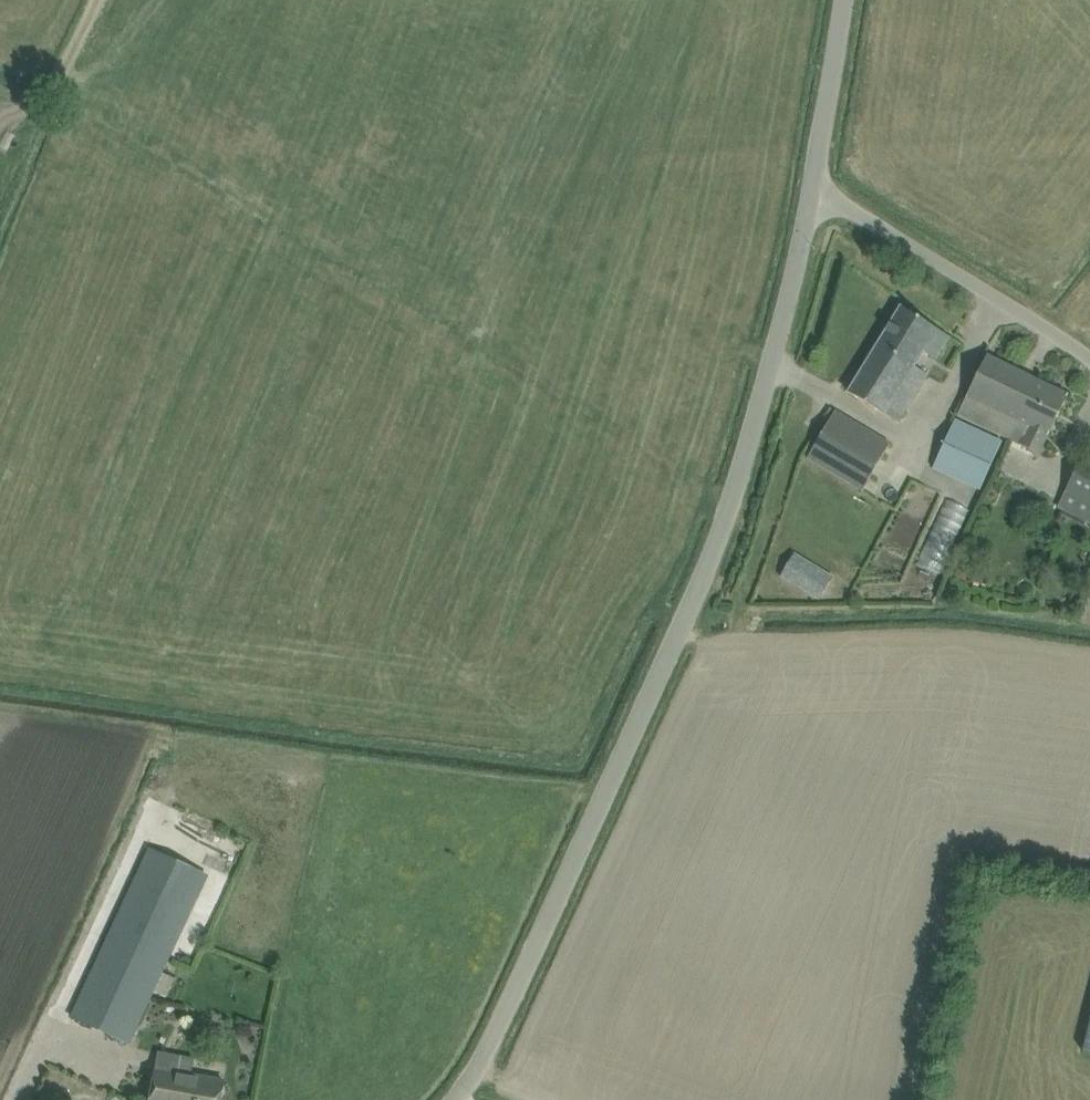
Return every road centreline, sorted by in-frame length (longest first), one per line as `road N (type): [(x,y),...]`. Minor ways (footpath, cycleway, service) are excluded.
road 1 (unclassified): [(457,1099),(698,632),(735,534),(815,200)]
road 2 (unclassified): [(1089,356),(895,230),(815,200)]
road 3 (unclassified): [(815,200),(847,0)]

